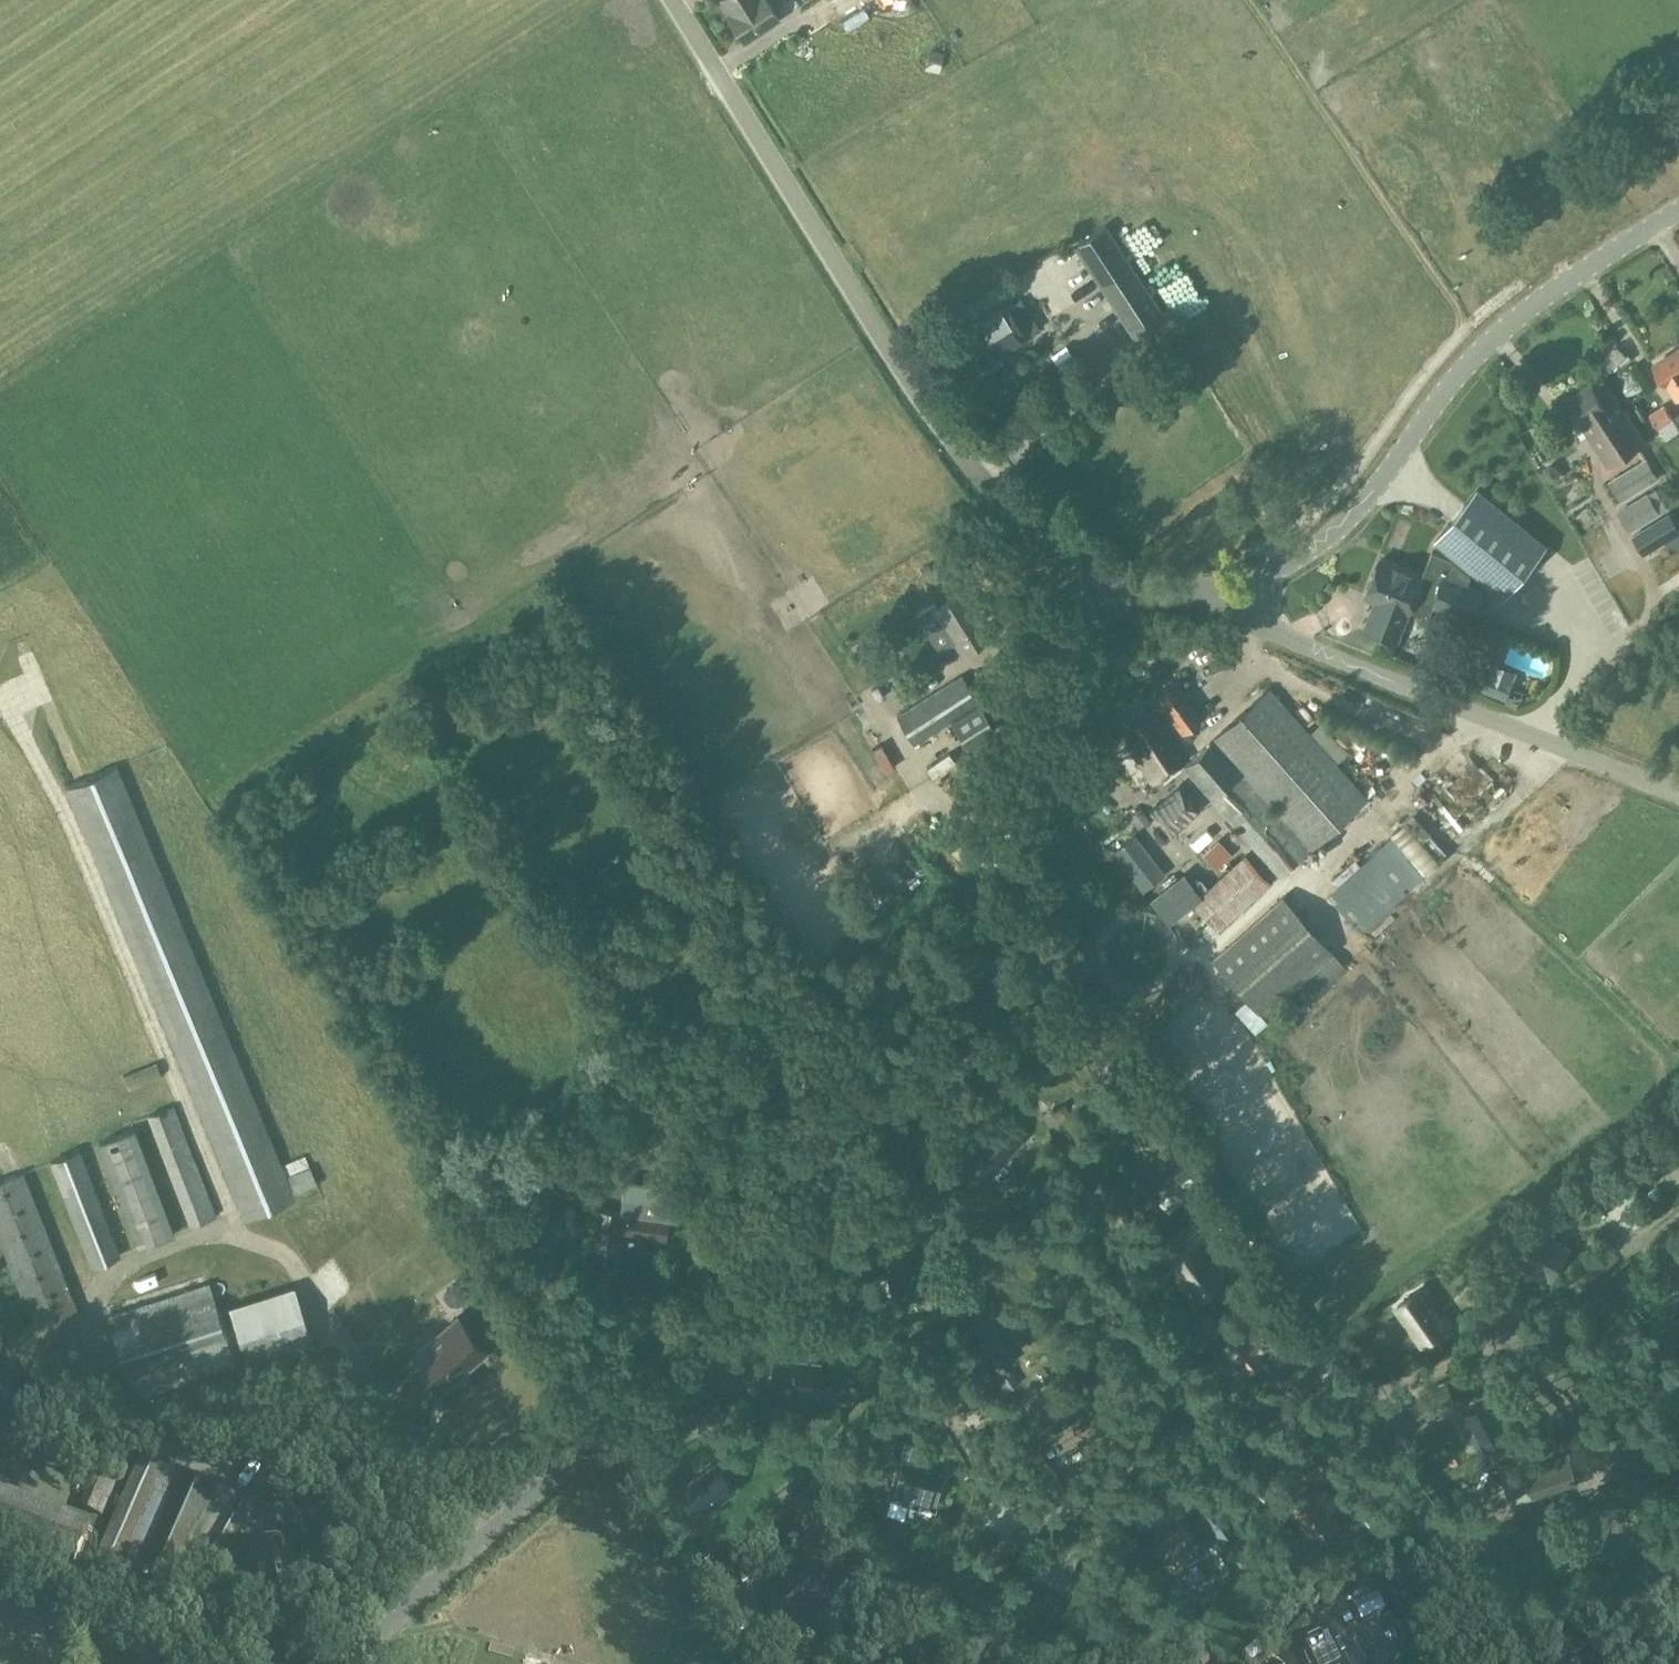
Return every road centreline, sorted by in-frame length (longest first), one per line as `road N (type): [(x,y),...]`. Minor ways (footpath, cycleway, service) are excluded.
road 1 (tertiary): [(351,1663),(725,1325),(920,1092),(987,973),(1105,583)]
road 2 (track): [(843,1663),(1218,1408),(1243,1402),(1320,1421),(1340,1417),(1475,1356),(1678,1210)]
road 3 (unclassified): [(1105,583),(999,510),(917,412),(666,0)]
road 4 (track): [(1203,1418),(1137,1337),(1104,1313),(980,1314),(915,1332),(900,1342),(826,1455),(826,1473),(904,1619)]
road 5 (tertiary): [(1228,613),(1361,505),(1422,421),(1522,314),(1678,211)]
road 6 (unclassified): [(1678,793),(1228,613)]
road 7 (unclassified): [(1451,1663),(1678,1549)]
road 8 (unclassified): [(147,1663),(0,1611)]
road 9 (tertiary): [(1228,613),(1189,594),(1105,583)]

